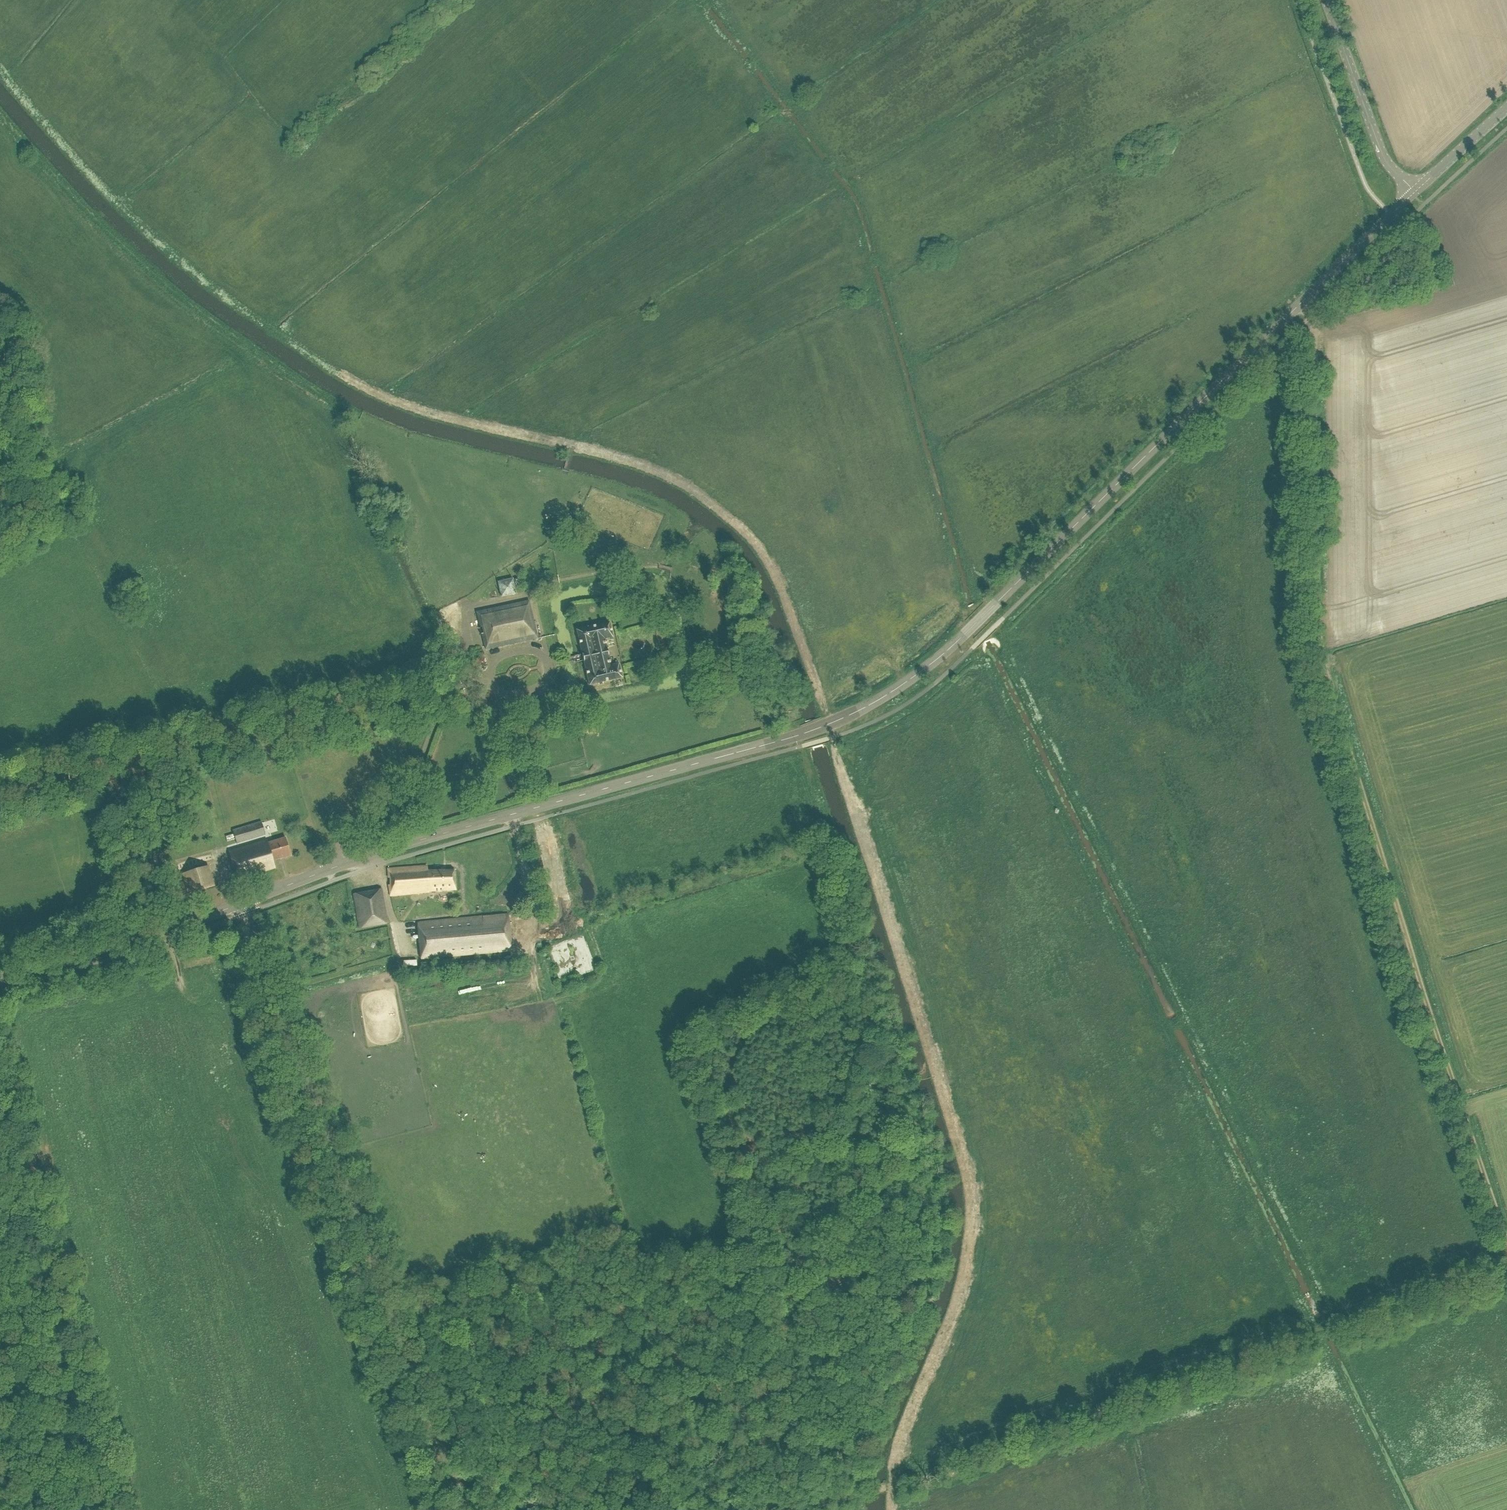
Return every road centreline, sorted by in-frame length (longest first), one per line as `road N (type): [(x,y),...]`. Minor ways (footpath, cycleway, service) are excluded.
road 1 (tertiary): [(241,903),(426,838),(795,736),(896,689),(953,644),(1414,195)]
road 2 (track): [(1311,316),(1318,638),(1506,1244)]
road 3 (unclassified): [(467,1509),(241,903)]
road 4 (track): [(344,387),(349,371),(311,342),(304,318),(600,82),(616,60),(621,20),(660,7)]
road 5 (track): [(0,788),(451,687)]
road 6 (tertiary): [(0,978),(241,903)]
road 7 (tertiary): [(1414,195),(1383,155),(1327,0)]
road 8 (tertiary): [(1414,195),(1506,108)]

